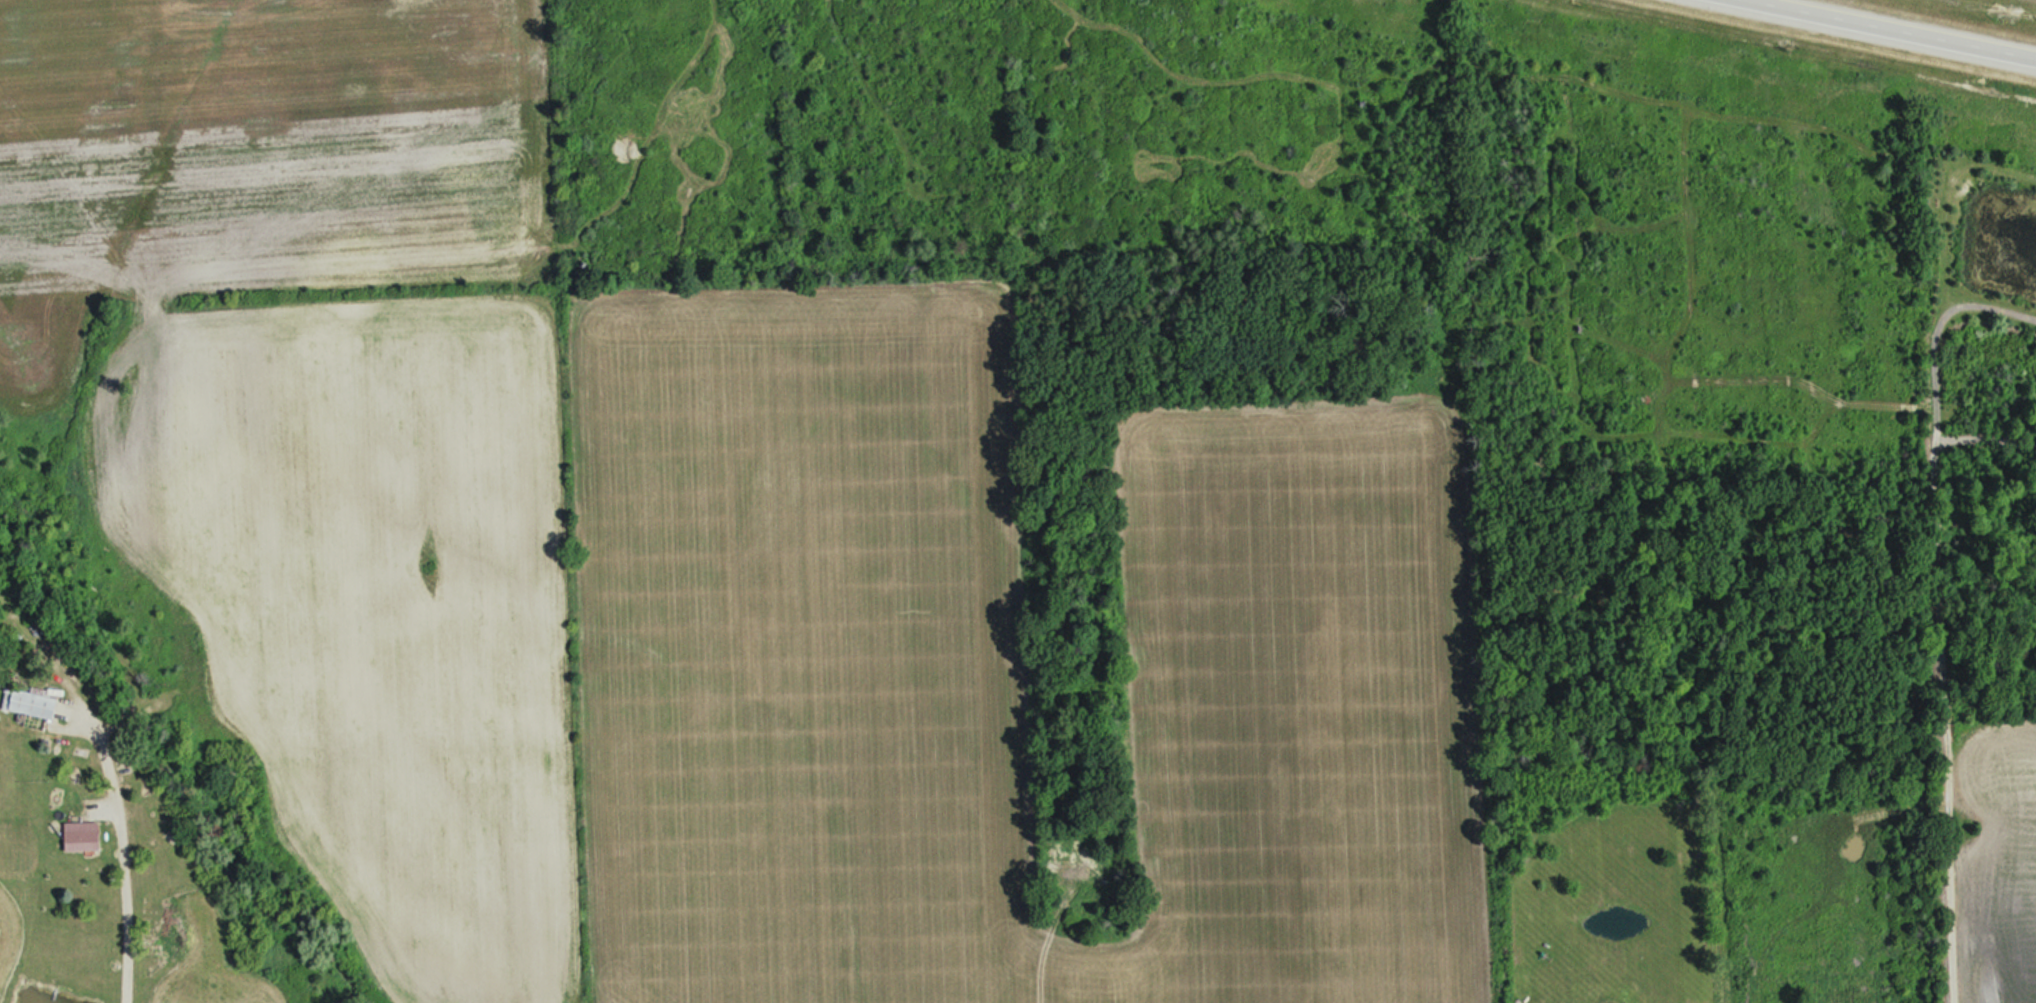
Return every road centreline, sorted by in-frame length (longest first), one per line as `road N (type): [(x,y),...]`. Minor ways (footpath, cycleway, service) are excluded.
road 1 (motorway): [(1764,0),(2035,55)]
road 2 (residential): [(122,1002),(121,861),(110,776)]

